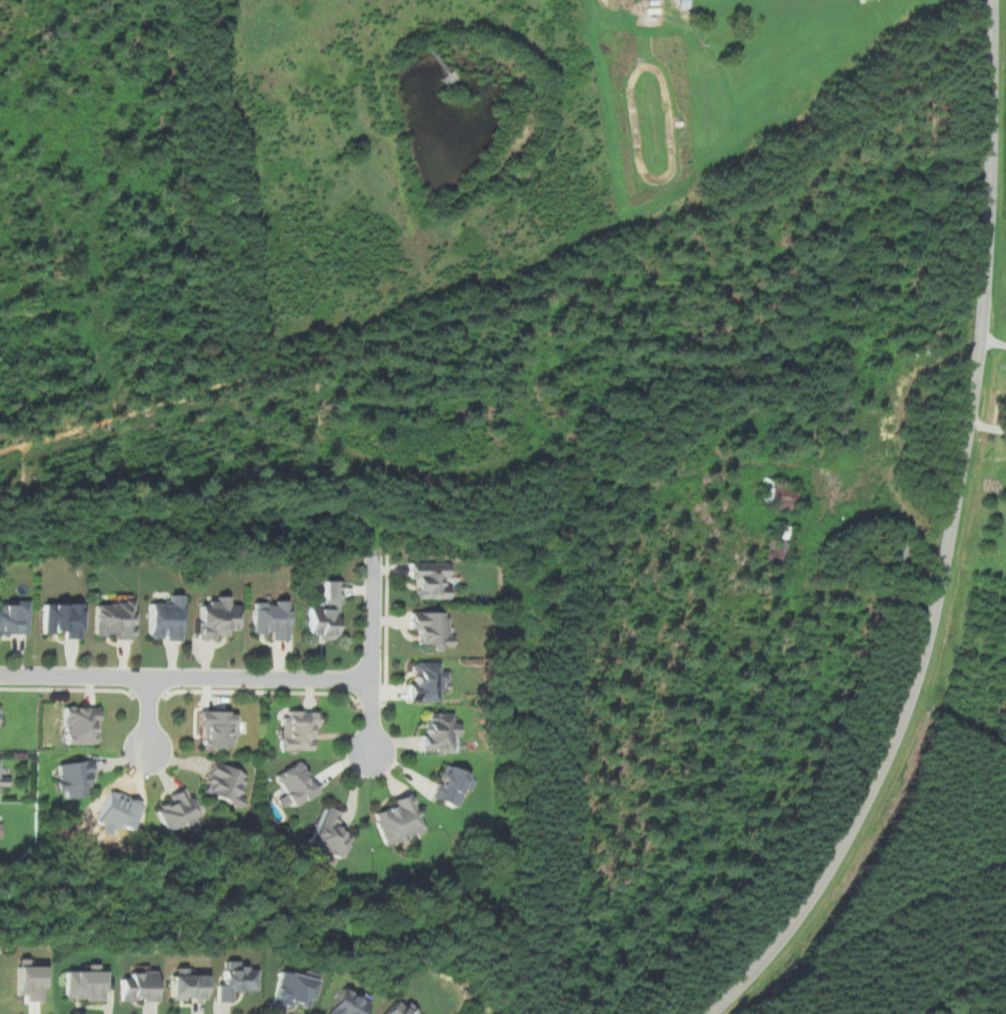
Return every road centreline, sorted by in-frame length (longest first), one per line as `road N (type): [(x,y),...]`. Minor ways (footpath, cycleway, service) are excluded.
road 1 (residential): [(711,1013),(809,903),(855,826),(928,637),(983,336),(993,0)]
road 2 (residential): [(373,681),(0,675)]
road 3 (residential): [(372,752),(375,557)]

